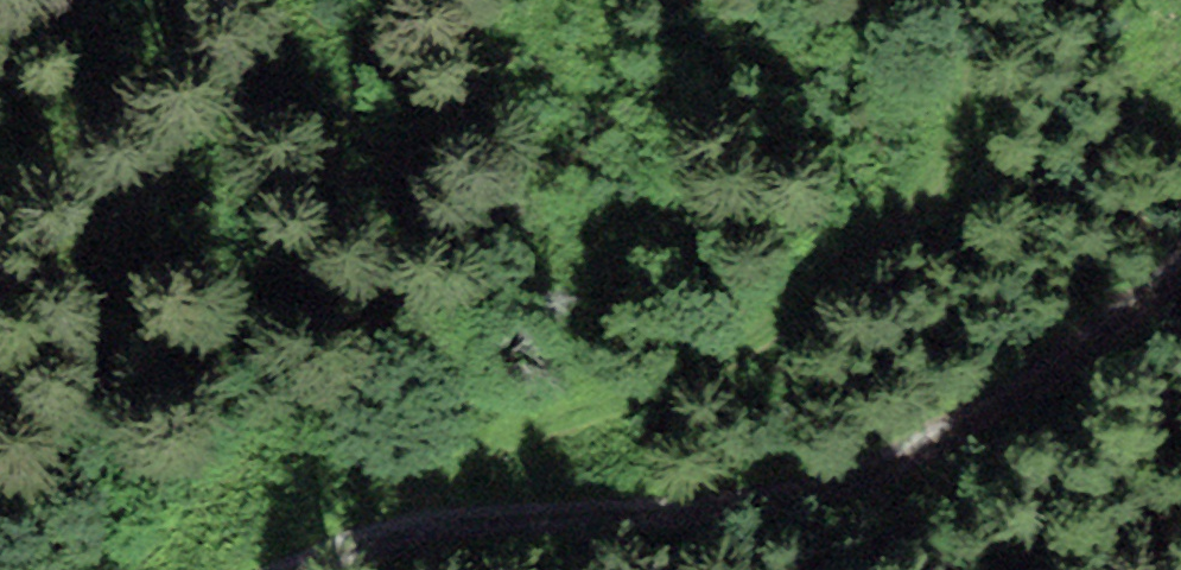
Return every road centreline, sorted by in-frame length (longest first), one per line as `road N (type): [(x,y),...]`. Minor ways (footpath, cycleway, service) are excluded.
road 1 (track): [(386,523),(772,491),(938,437),(1139,313),(1180,258)]
road 2 (track): [(949,0),(948,123),(900,205),(832,268),(654,394),(526,430),(417,486),(386,523)]

